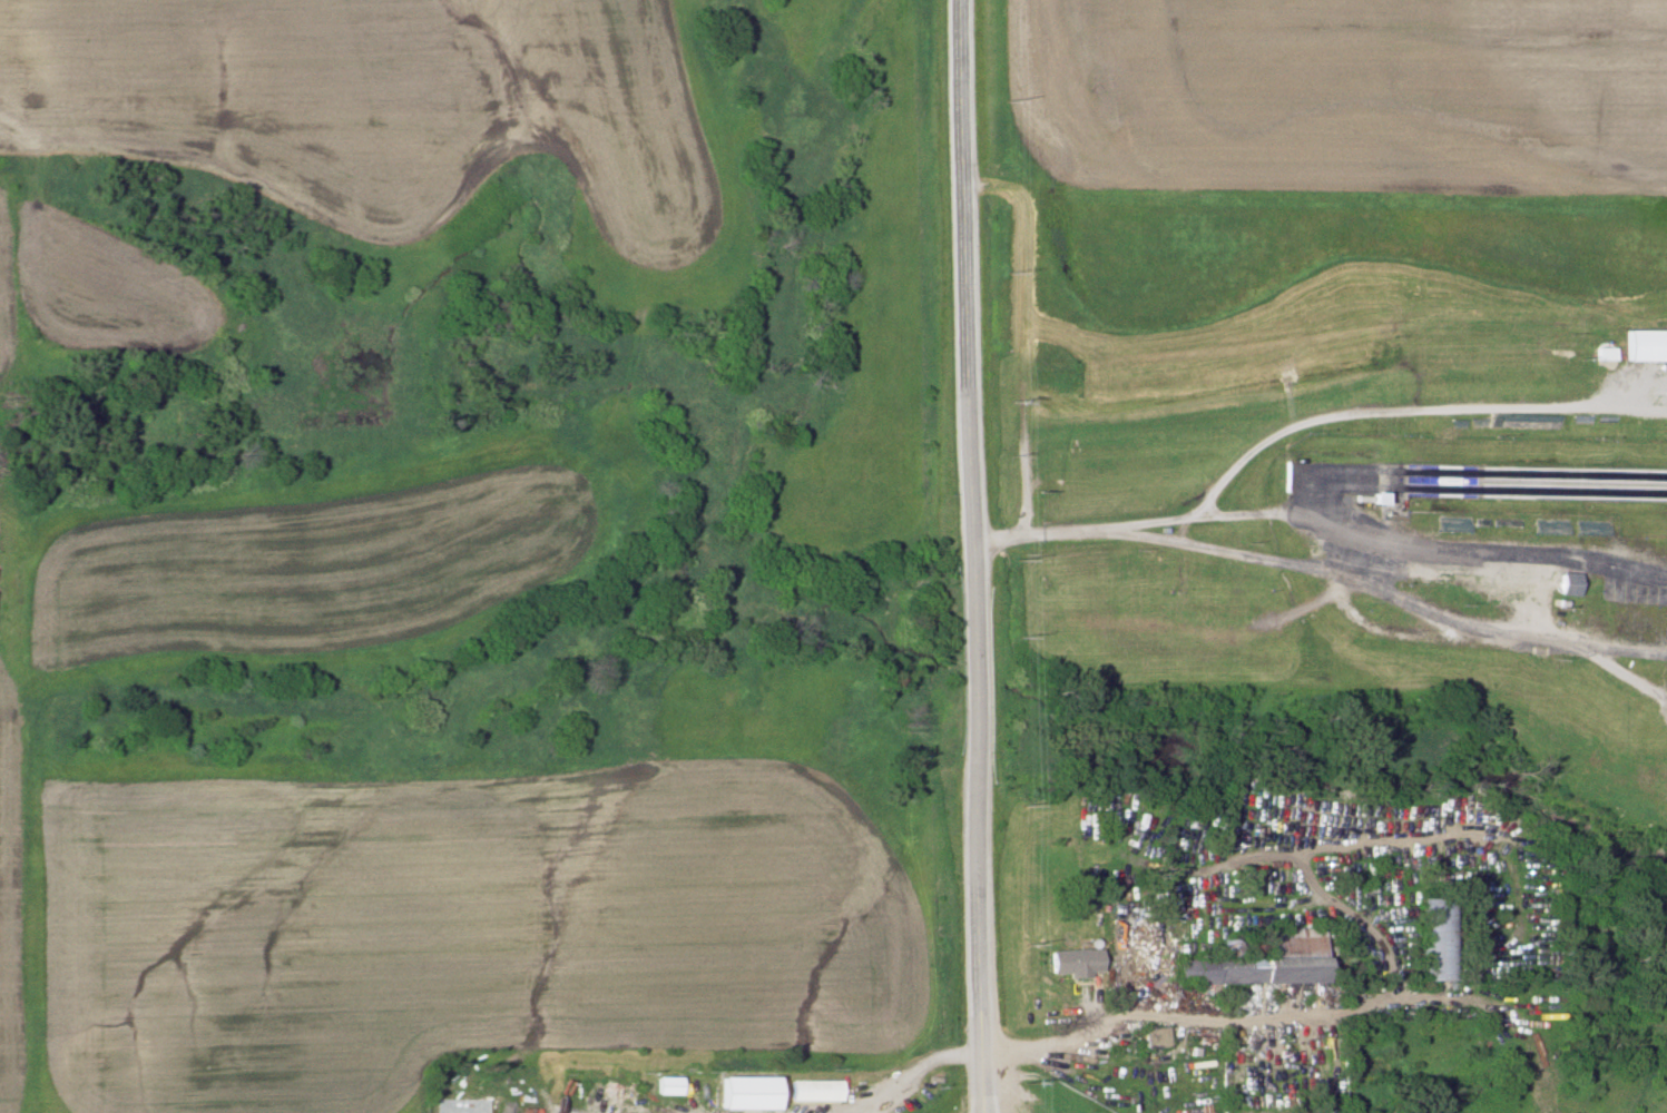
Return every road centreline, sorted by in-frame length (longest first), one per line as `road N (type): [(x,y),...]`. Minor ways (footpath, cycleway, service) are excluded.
road 1 (secondary): [(981,1112),(959,0)]

